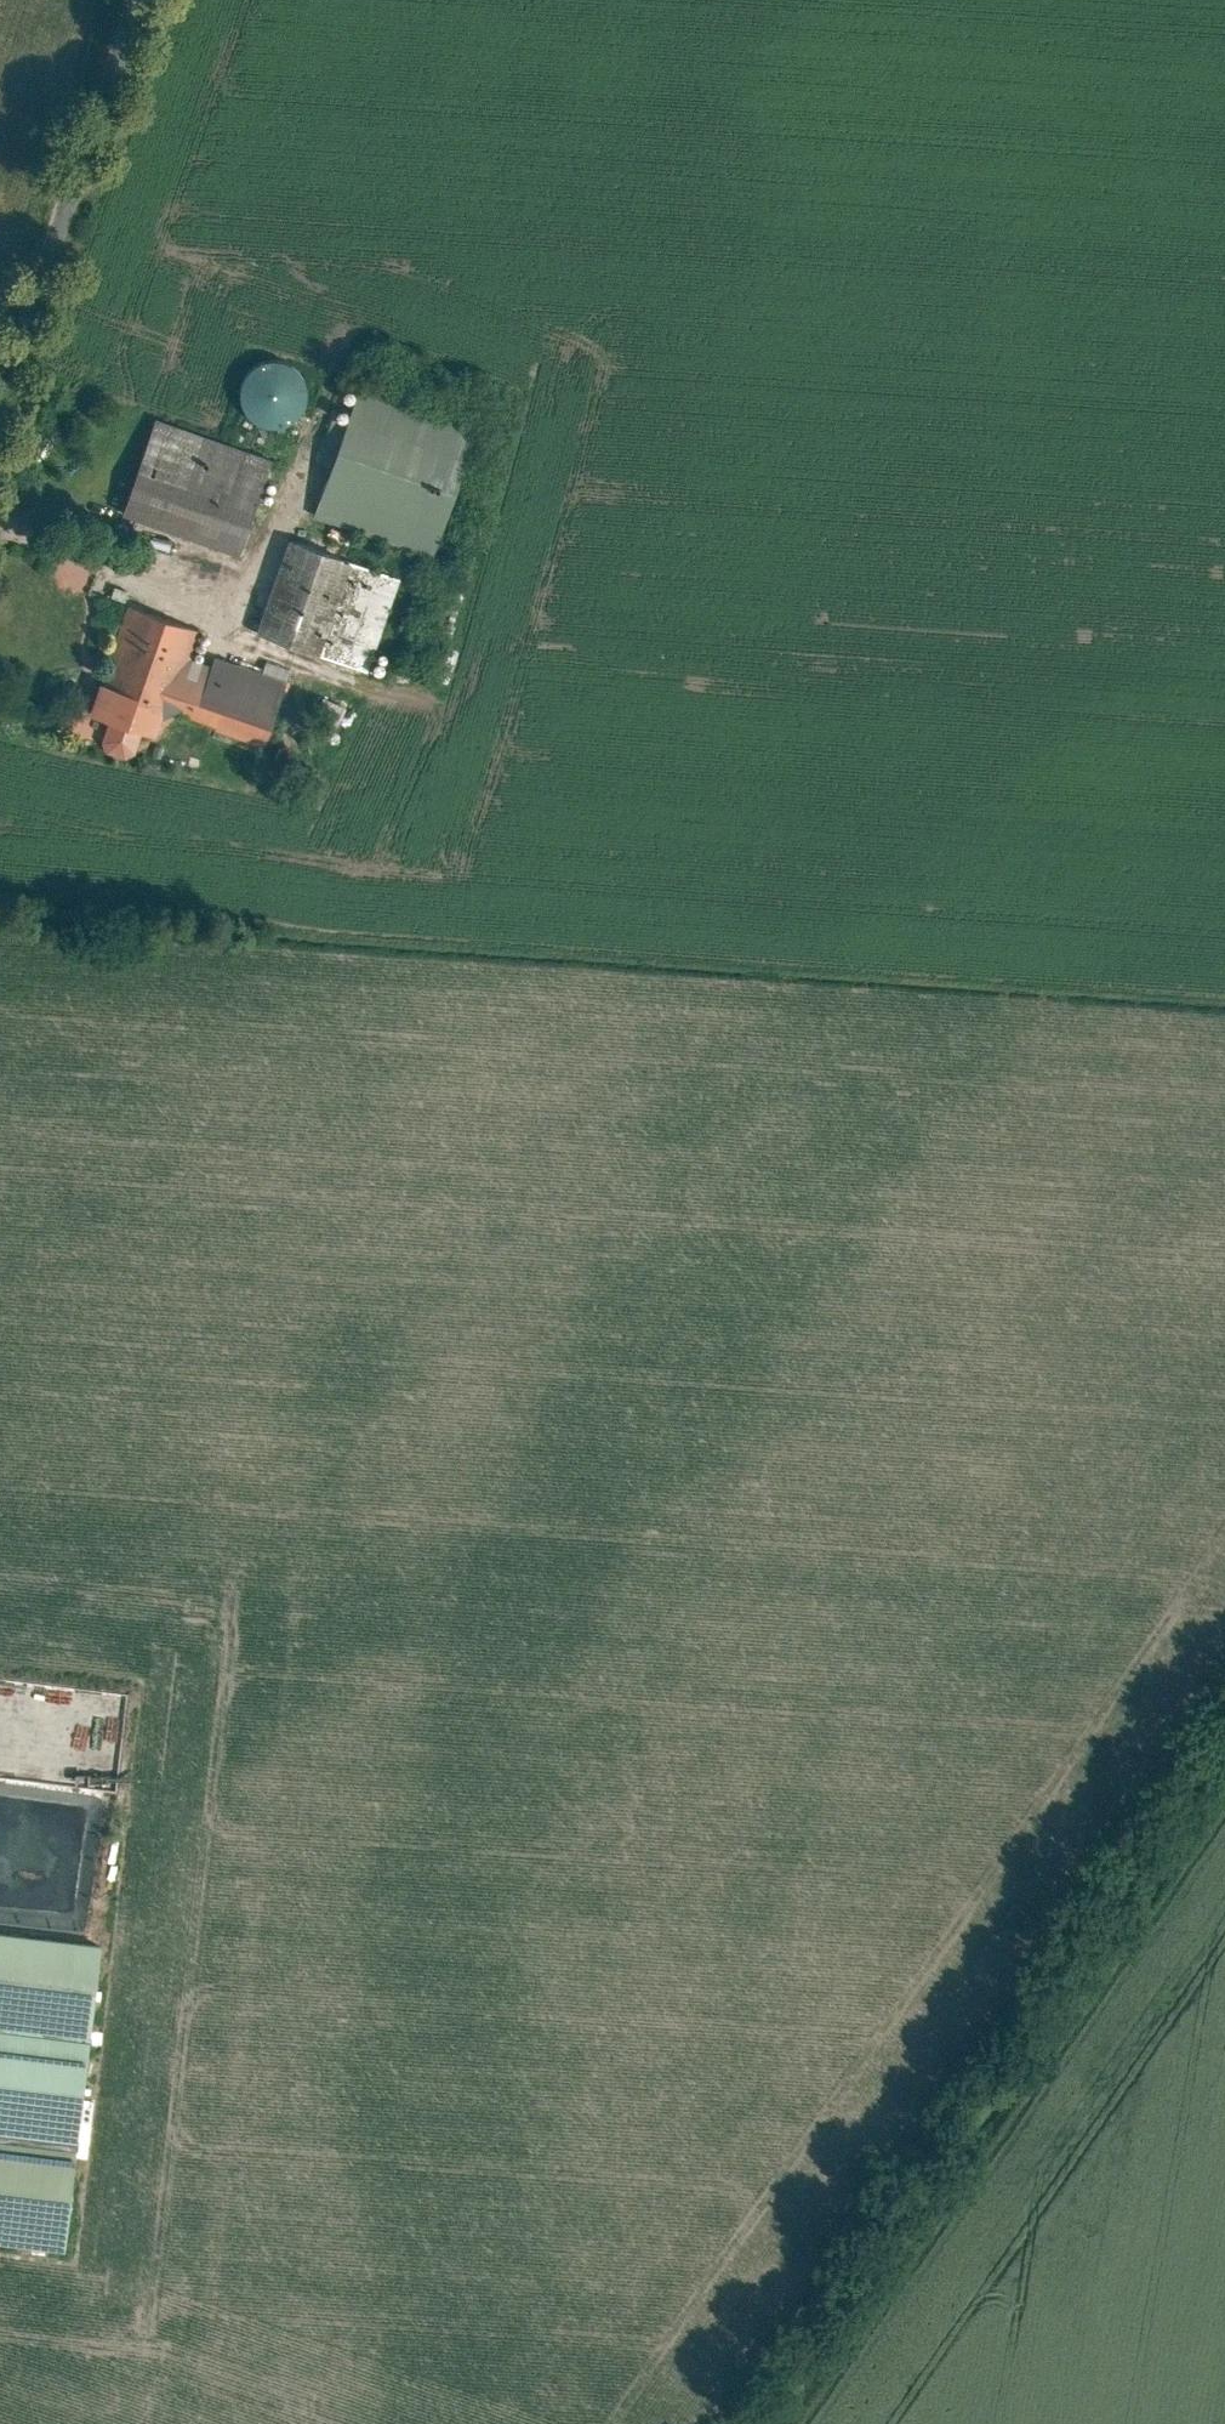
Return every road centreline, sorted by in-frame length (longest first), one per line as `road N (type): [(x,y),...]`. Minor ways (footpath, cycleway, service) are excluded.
road 1 (unclassified): [(143,0),(0,426)]

